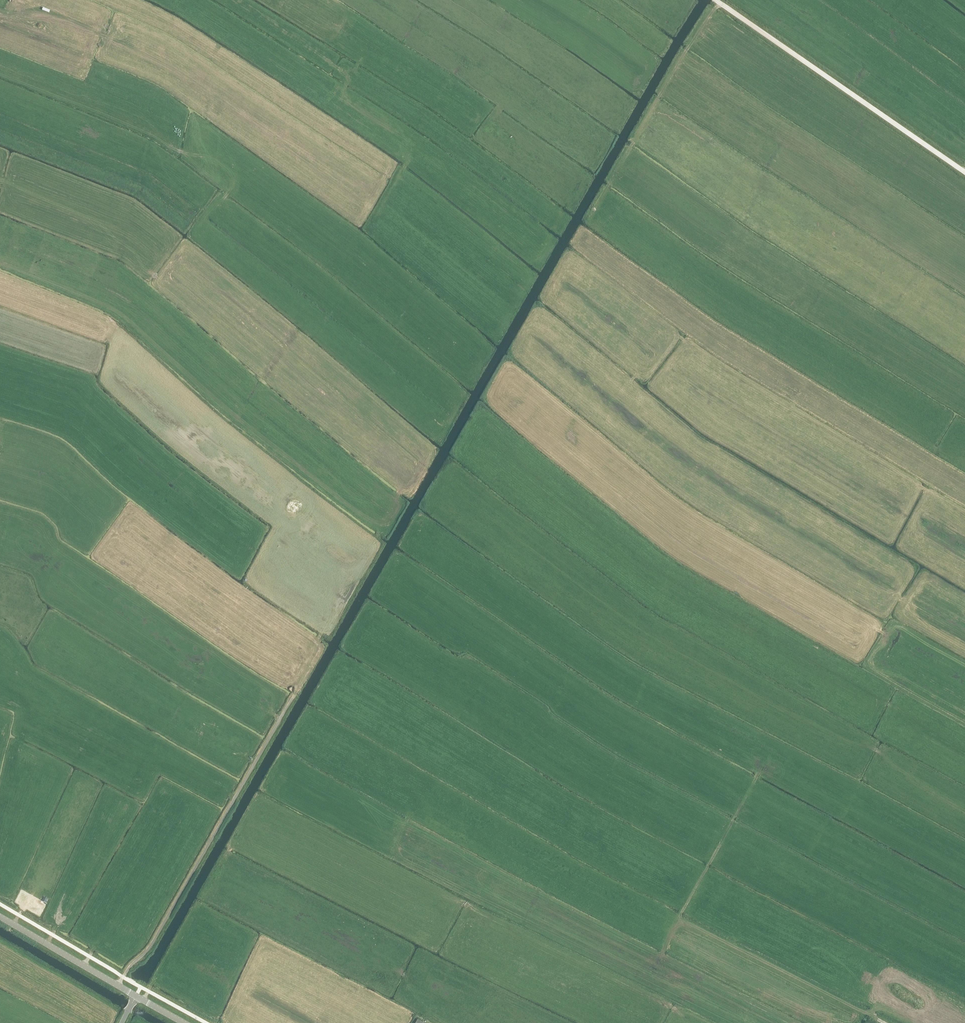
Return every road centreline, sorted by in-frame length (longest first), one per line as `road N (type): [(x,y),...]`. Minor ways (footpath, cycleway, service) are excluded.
road 1 (unclassified): [(964,173),(716,0)]
road 2 (tertiary): [(135,995),(0,918)]

